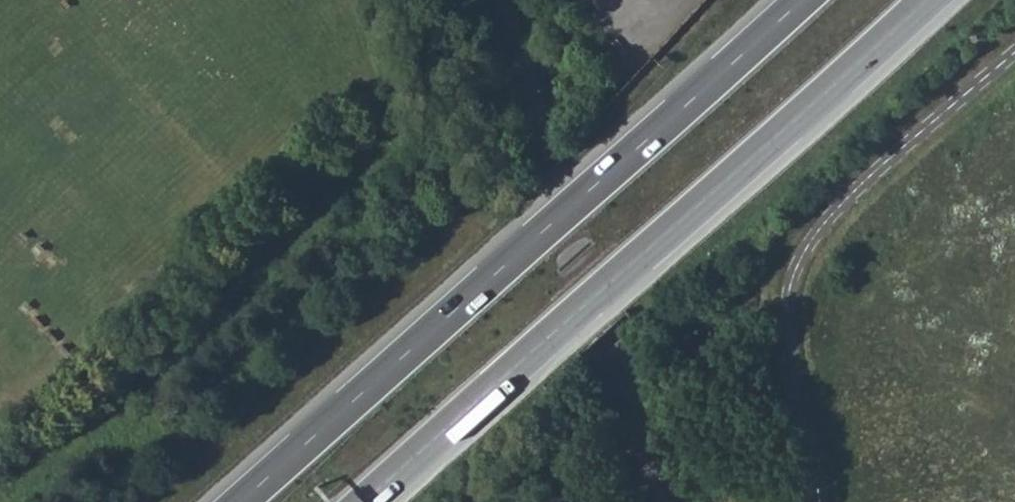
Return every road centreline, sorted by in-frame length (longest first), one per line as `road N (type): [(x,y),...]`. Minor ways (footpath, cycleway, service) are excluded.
road 1 (trunk): [(365,501),(928,0)]
road 2 (trunk): [(804,0),(242,501)]
road 3 (tertiary): [(494,0),(654,501)]

